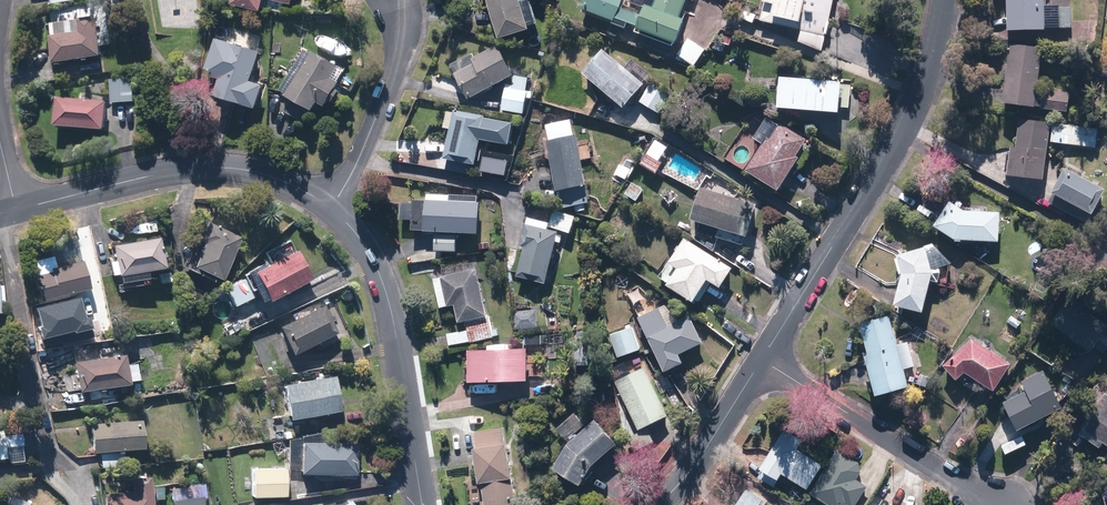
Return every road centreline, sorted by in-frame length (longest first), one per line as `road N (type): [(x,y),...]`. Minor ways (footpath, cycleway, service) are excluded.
road 1 (residential): [(762,361),(914,114),(932,74),(944,0)]
road 2 (residential): [(335,208),(275,177),(215,166),(14,209)]
road 3 (residential): [(424,504),(392,304),(368,247),(335,208)]
road 4 (residential): [(997,504),(762,361)]
road 5 (residential): [(391,0),(399,18),(393,71),(335,208)]
road 6 (residential): [(659,504),(696,463),(762,361)]

